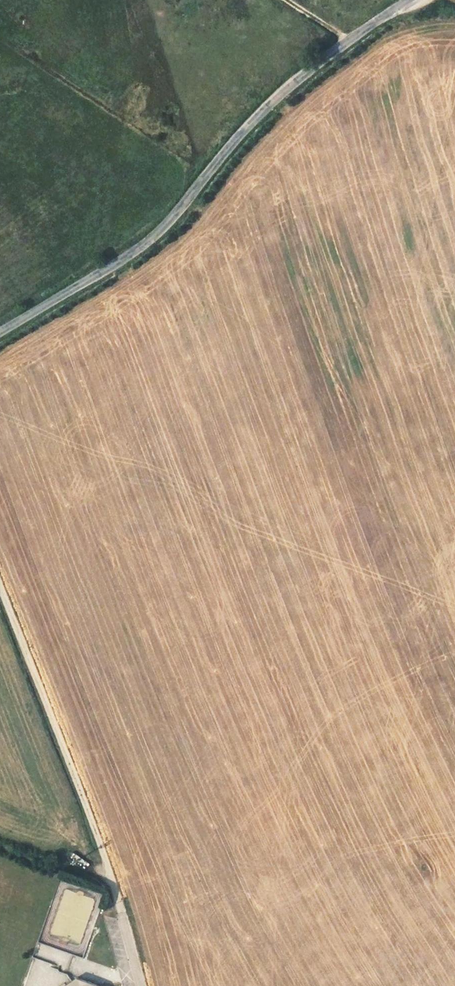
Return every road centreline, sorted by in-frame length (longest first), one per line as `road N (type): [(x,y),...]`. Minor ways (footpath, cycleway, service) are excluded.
road 1 (unclassified): [(411,0),(298,79),(171,221),(0,337)]
road 2 (track): [(0,588),(123,919)]

